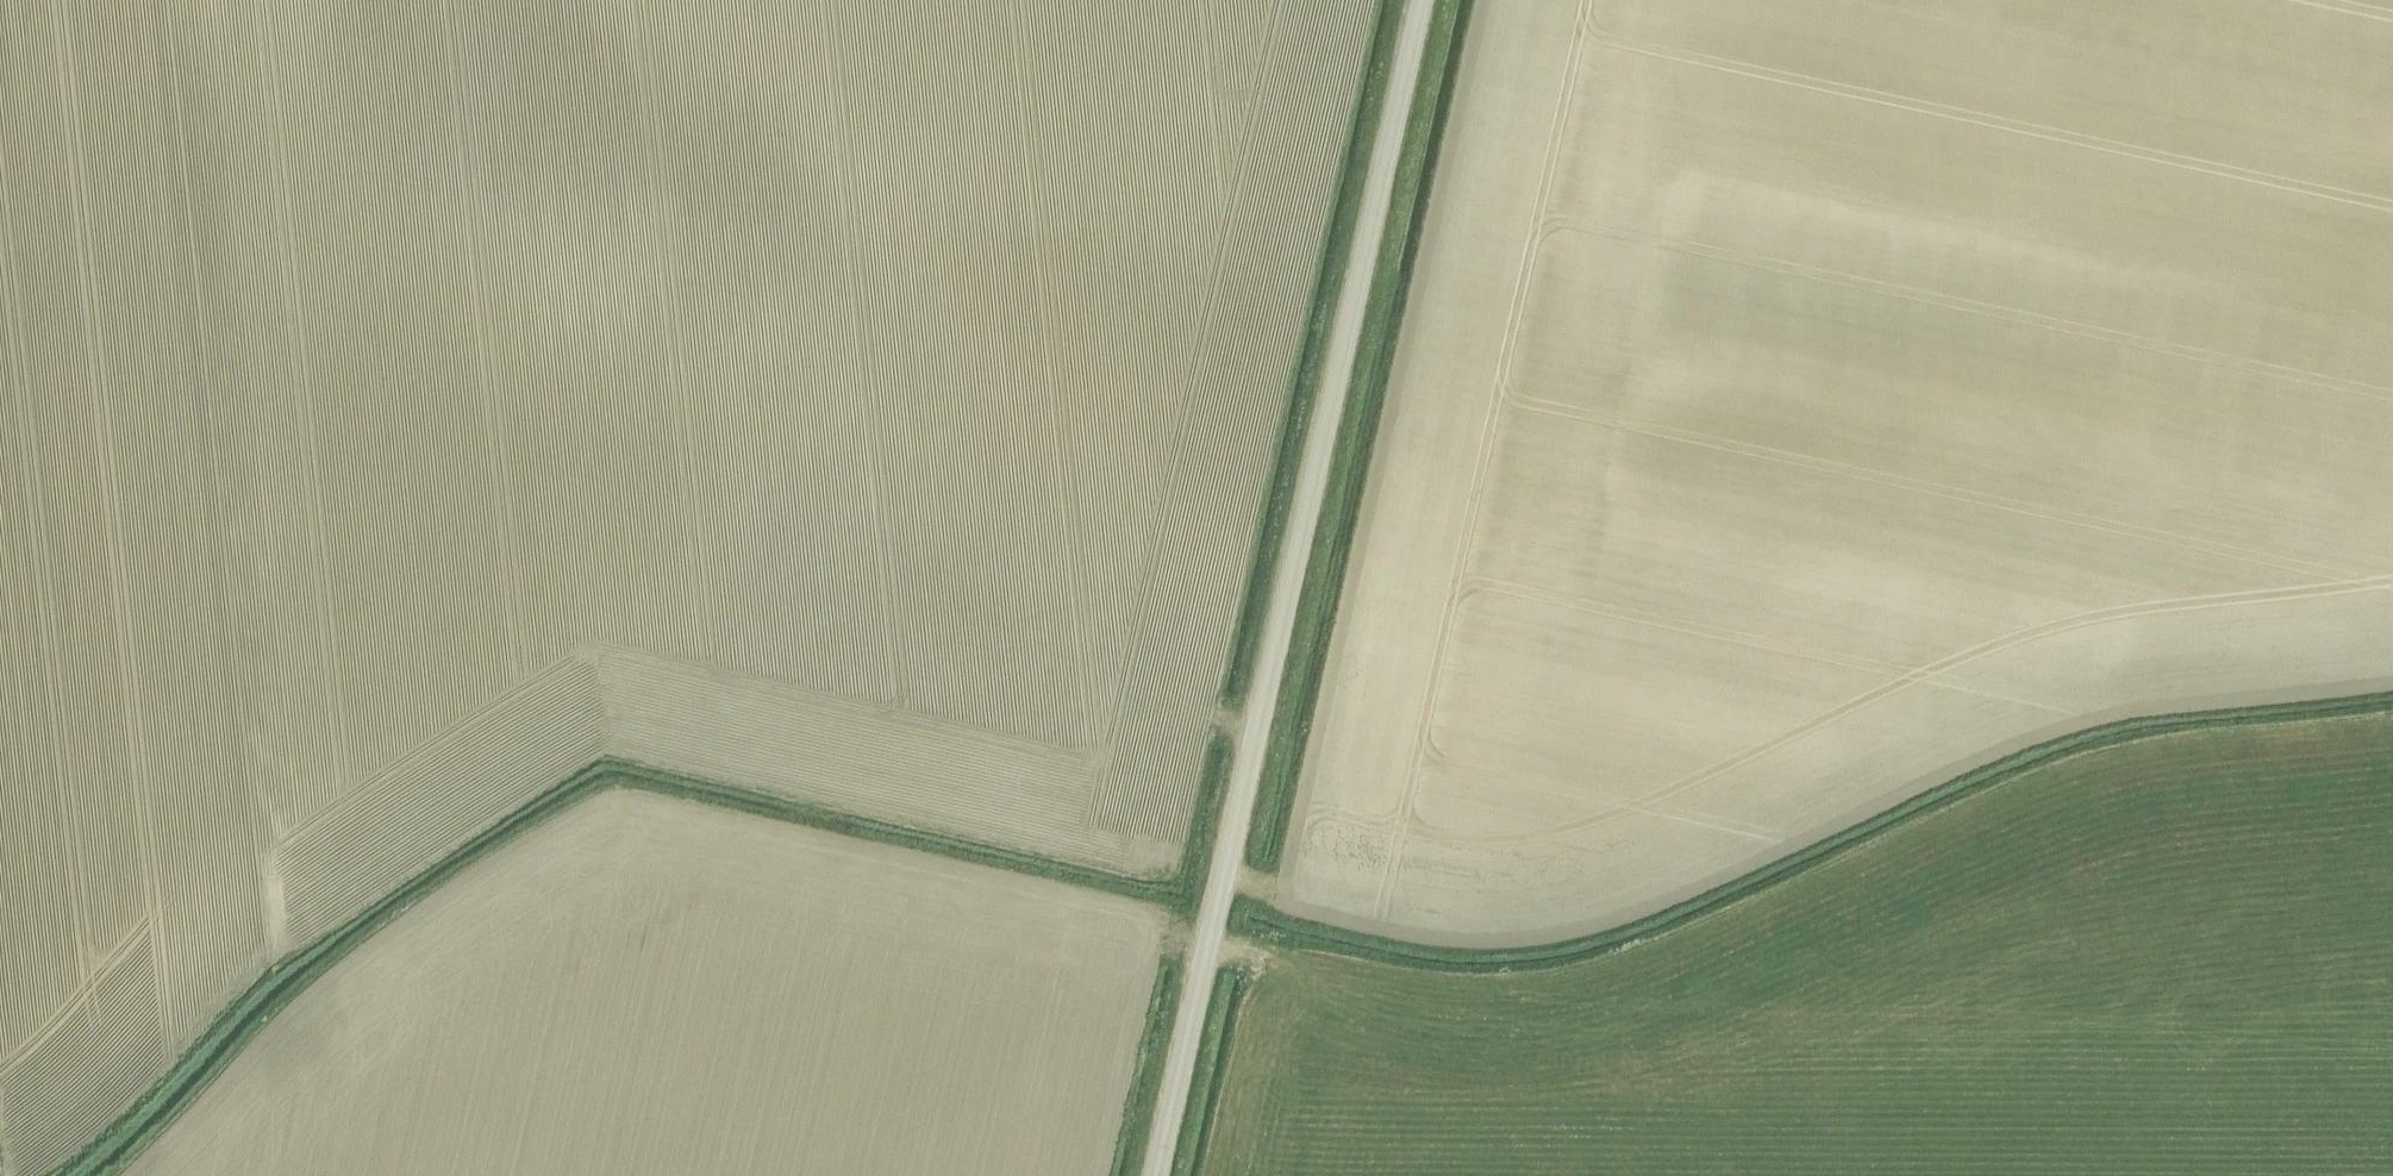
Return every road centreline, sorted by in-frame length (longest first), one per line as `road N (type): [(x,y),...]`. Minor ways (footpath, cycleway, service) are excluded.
road 1 (unclassified): [(1157,1175),(1424,0)]

